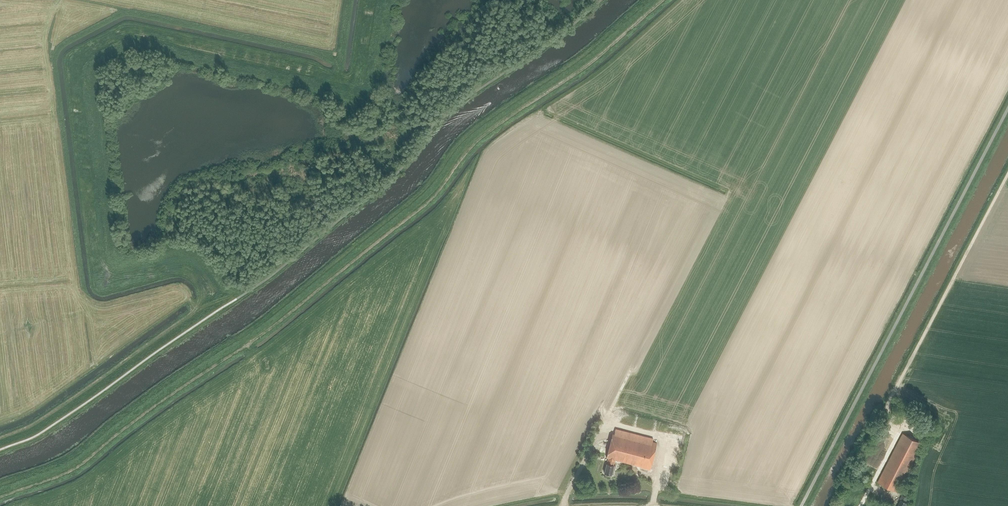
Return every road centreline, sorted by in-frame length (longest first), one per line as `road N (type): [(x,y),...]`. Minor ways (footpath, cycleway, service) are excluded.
road 1 (unclassified): [(802,505),(1007,109)]

